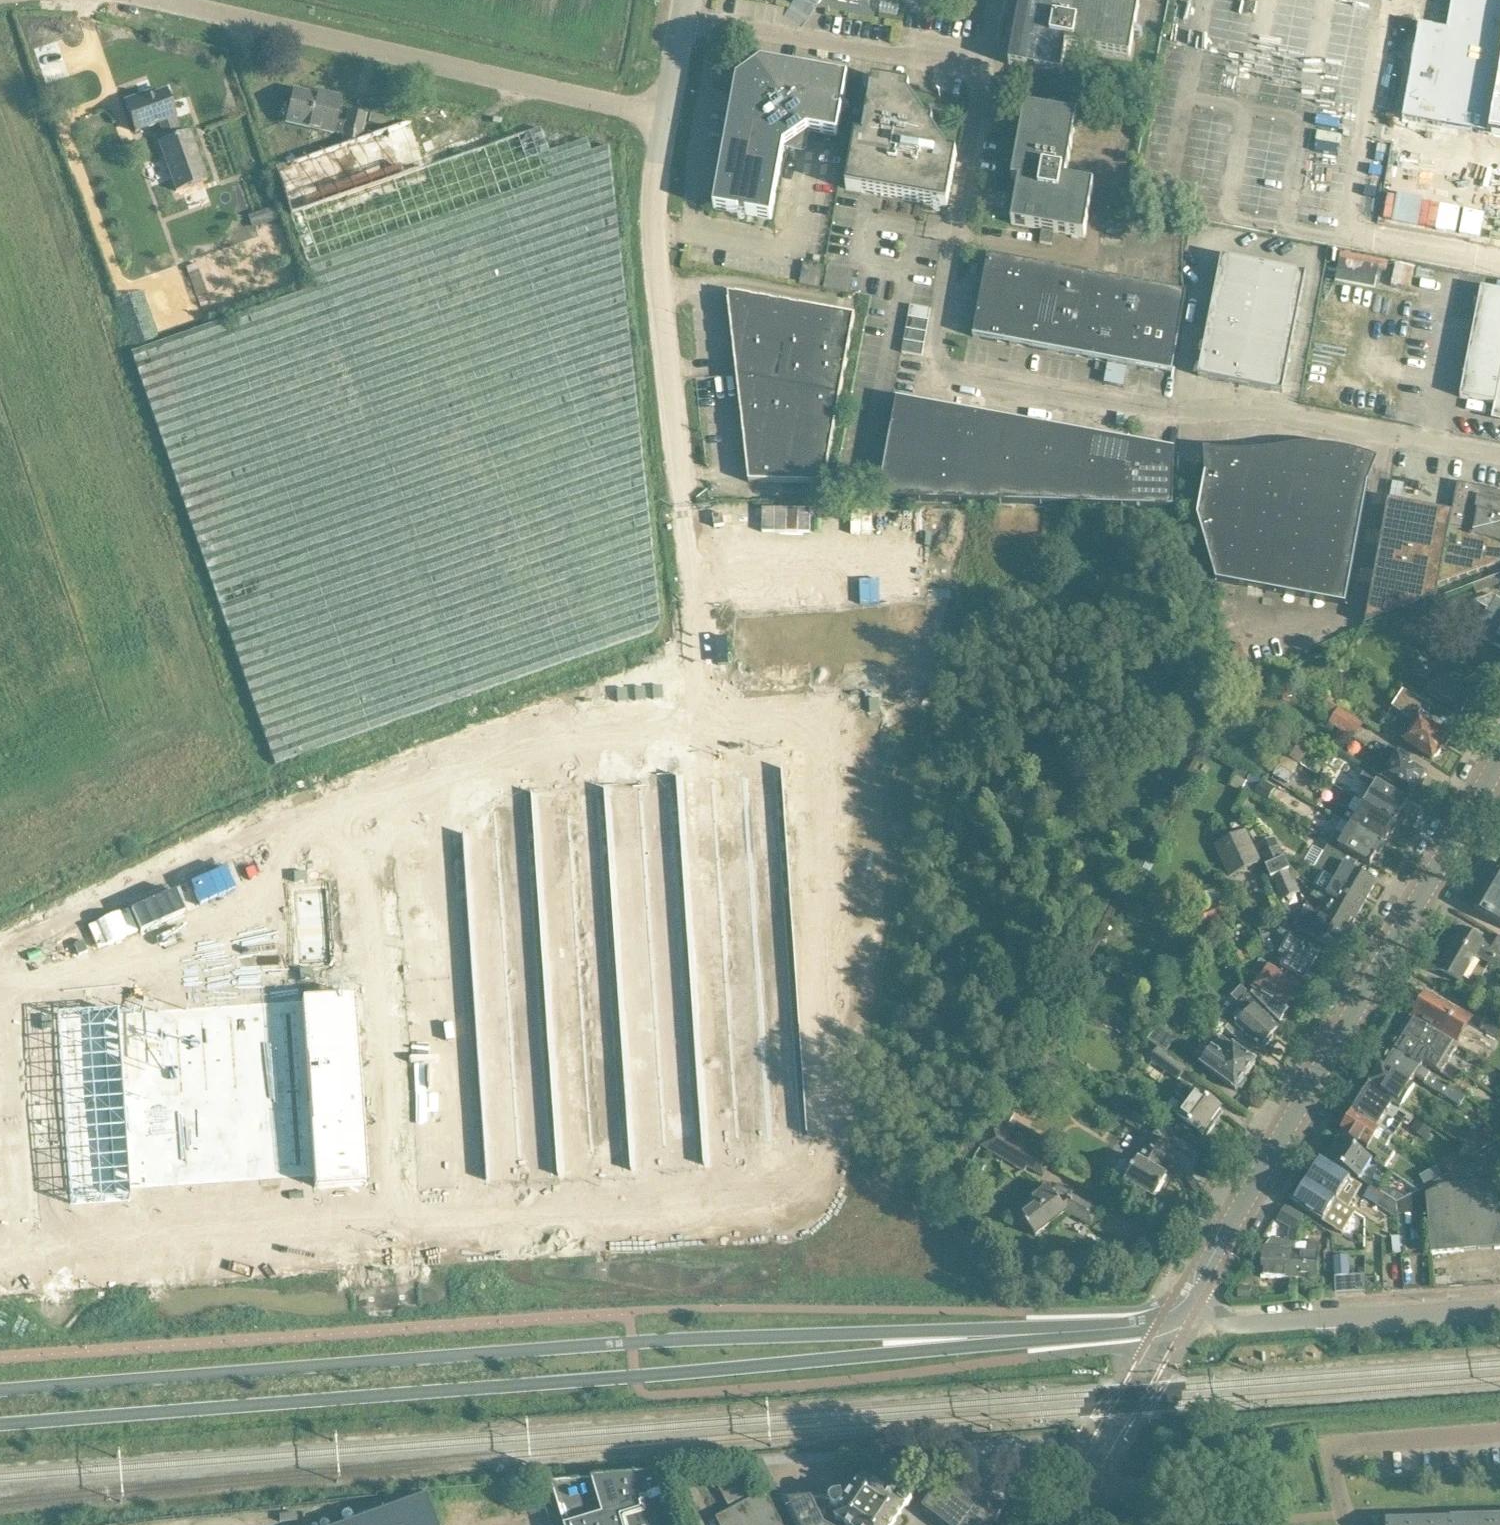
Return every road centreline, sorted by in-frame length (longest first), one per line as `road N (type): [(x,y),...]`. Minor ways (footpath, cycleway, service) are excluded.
road 1 (unclassified): [(1499,455),(1258,410),(1151,417),(930,377),(984,72)]
road 2 (unclassified): [(1192,1294),(1499,760)]
road 3 (unclassified): [(157,0),(668,117)]
road 4 (unclassified): [(687,539),(652,210),(668,117)]
road 5 (unclassified): [(1192,1294),(1244,1326),(1499,1309)]
road 6 (unclassified): [(984,72),(685,17)]
road 7 (residential): [(1348,1524),(1335,1470),(1343,1450),(1499,1433)]
road 8 (unclassified): [(702,673),(687,539)]

